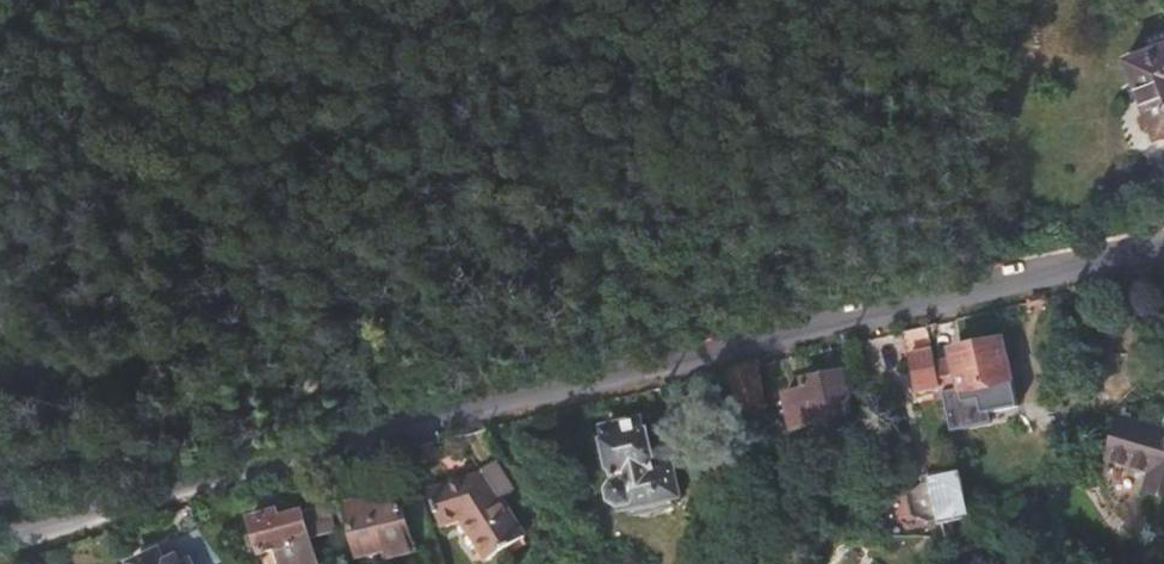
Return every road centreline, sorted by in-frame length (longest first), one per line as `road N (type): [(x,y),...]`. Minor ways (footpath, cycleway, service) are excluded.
road 1 (residential): [(0,551),(1163,240)]

